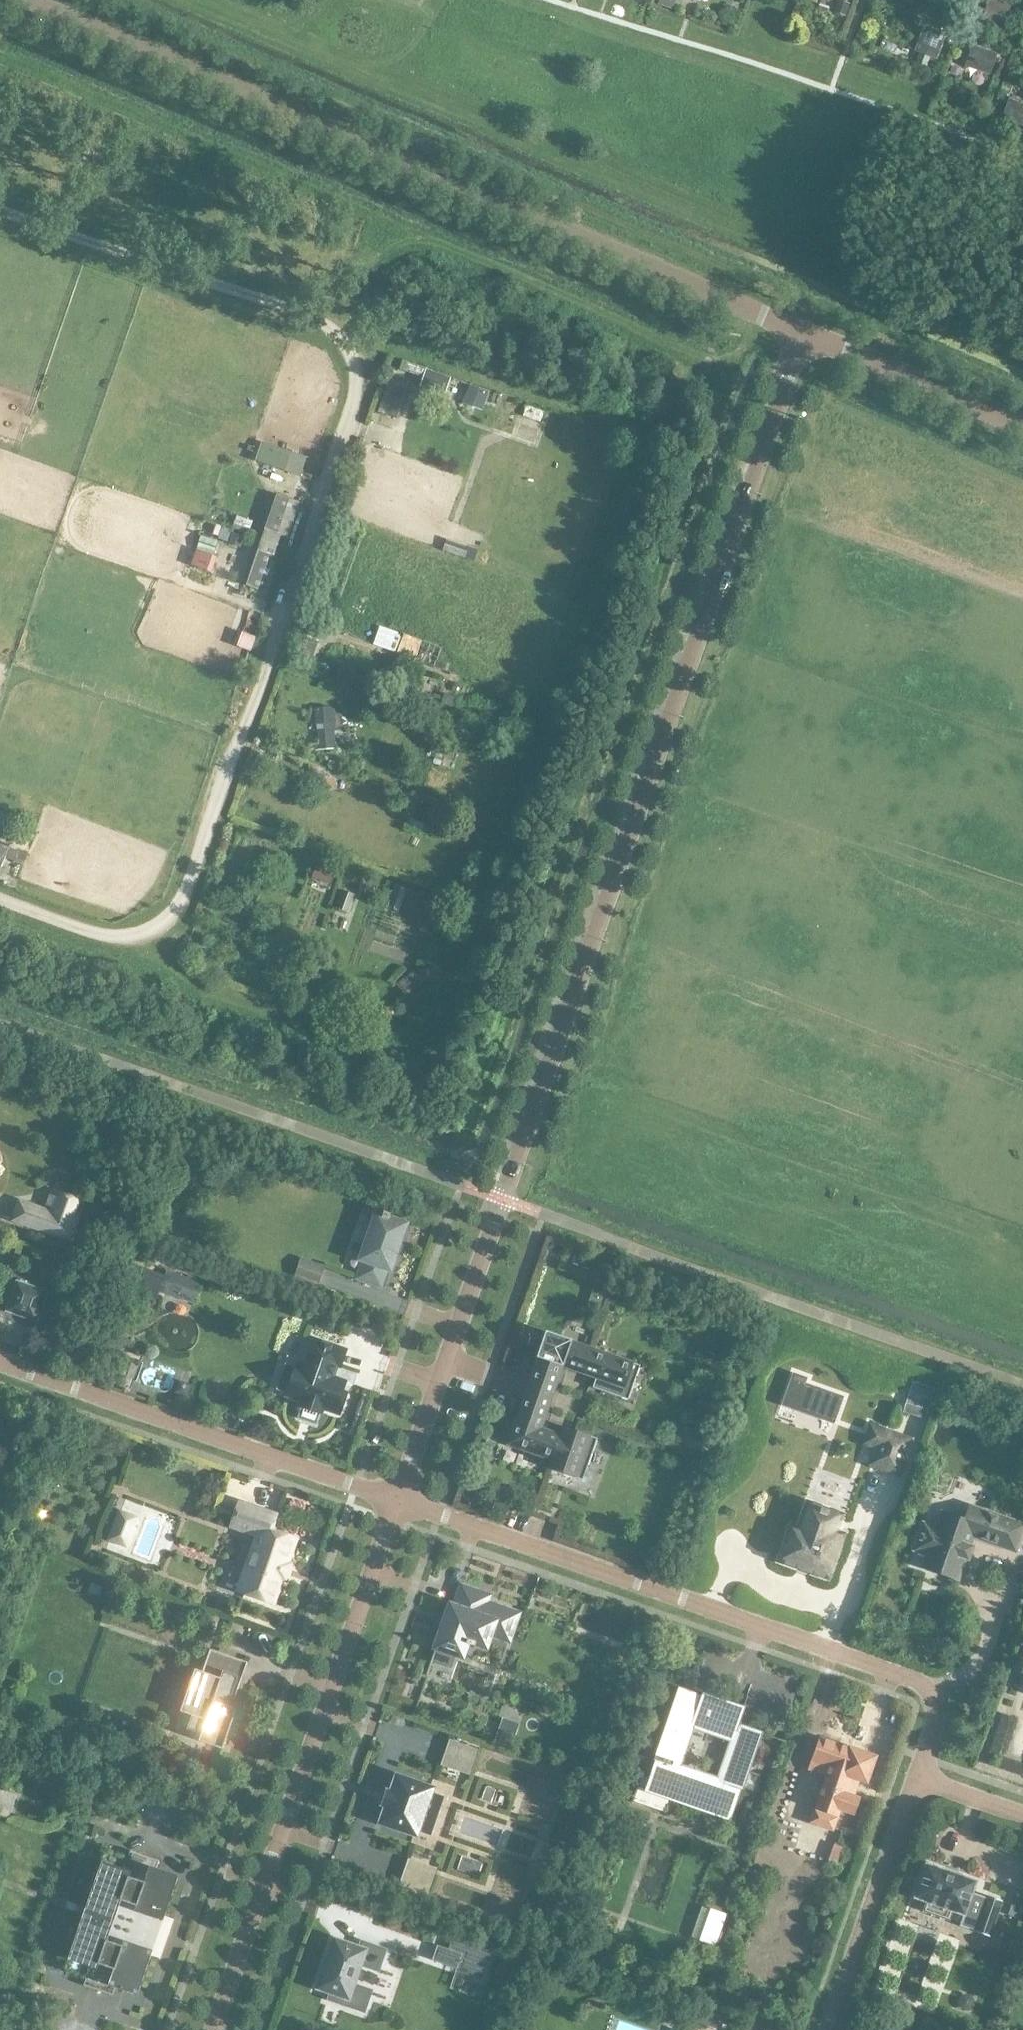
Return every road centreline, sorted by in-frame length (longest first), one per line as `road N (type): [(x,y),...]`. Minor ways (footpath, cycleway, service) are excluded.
road 1 (residential): [(802,336),(393,1505)]
road 2 (unclassified): [(802,336),(16,0)]
road 3 (residential): [(918,1777),(934,1705),(912,1679),(393,1505)]
road 4 (residential): [(393,1505),(214,2029)]
road 5 (residential): [(393,1505),(0,1364)]
road 6 (residential): [(829,2029),(918,1777)]
road 7 (unclassified): [(1022,430),(802,336)]

